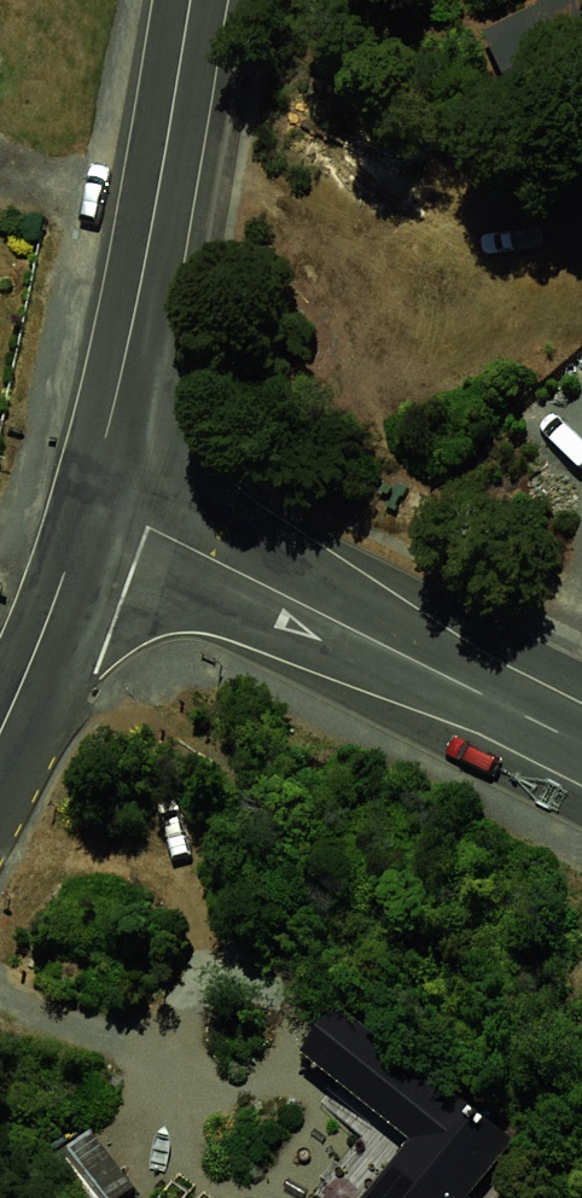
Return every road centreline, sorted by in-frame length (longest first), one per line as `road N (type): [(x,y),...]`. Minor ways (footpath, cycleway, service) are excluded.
road 1 (residential): [(93,499),(581,745)]
road 2 (residential): [(93,499),(150,242),(191,0)]
road 3 (unclassified): [(0,728),(93,499)]

